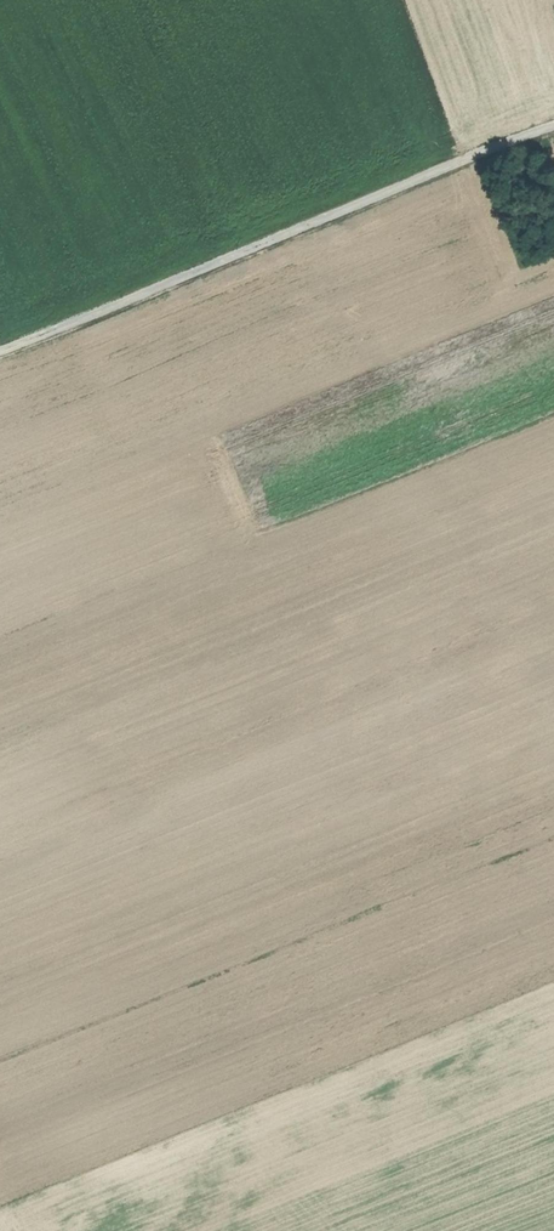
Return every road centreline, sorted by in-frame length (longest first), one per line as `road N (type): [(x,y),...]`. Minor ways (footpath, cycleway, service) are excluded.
road 1 (track): [(0,342),(553,120)]

